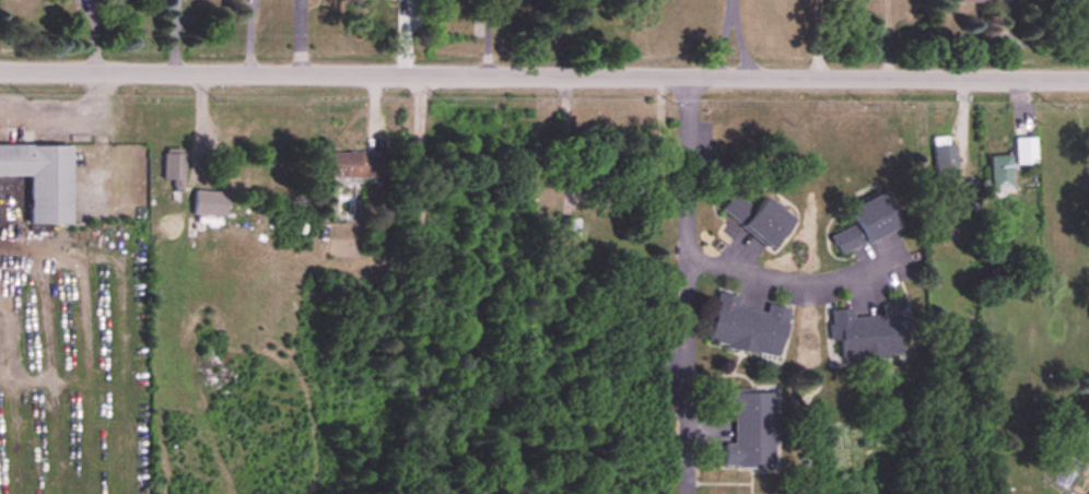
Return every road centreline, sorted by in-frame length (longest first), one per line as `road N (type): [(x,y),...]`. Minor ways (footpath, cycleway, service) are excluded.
road 1 (residential): [(1088,81),(0,74)]
road 2 (residential): [(421,81),(416,493)]

